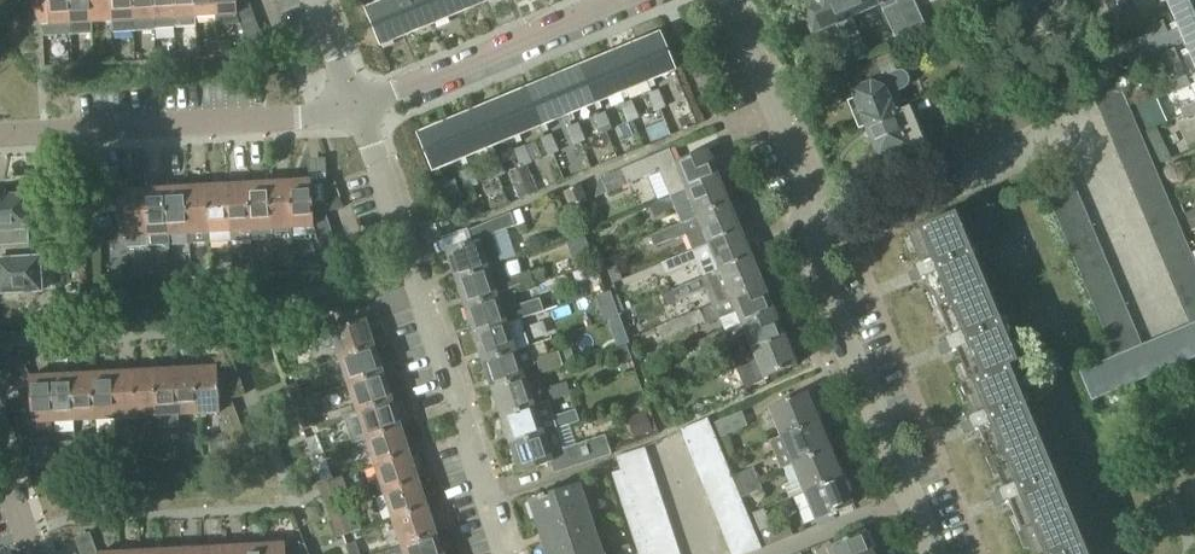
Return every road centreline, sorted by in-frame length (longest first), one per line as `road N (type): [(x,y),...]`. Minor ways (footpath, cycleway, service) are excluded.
road 1 (residential): [(937,553),(828,296),(827,232),(728,0)]
road 2 (residential): [(505,553),(357,111)]
road 3 (residential): [(0,132),(357,111)]
road 4 (residential): [(357,111),(621,0)]

